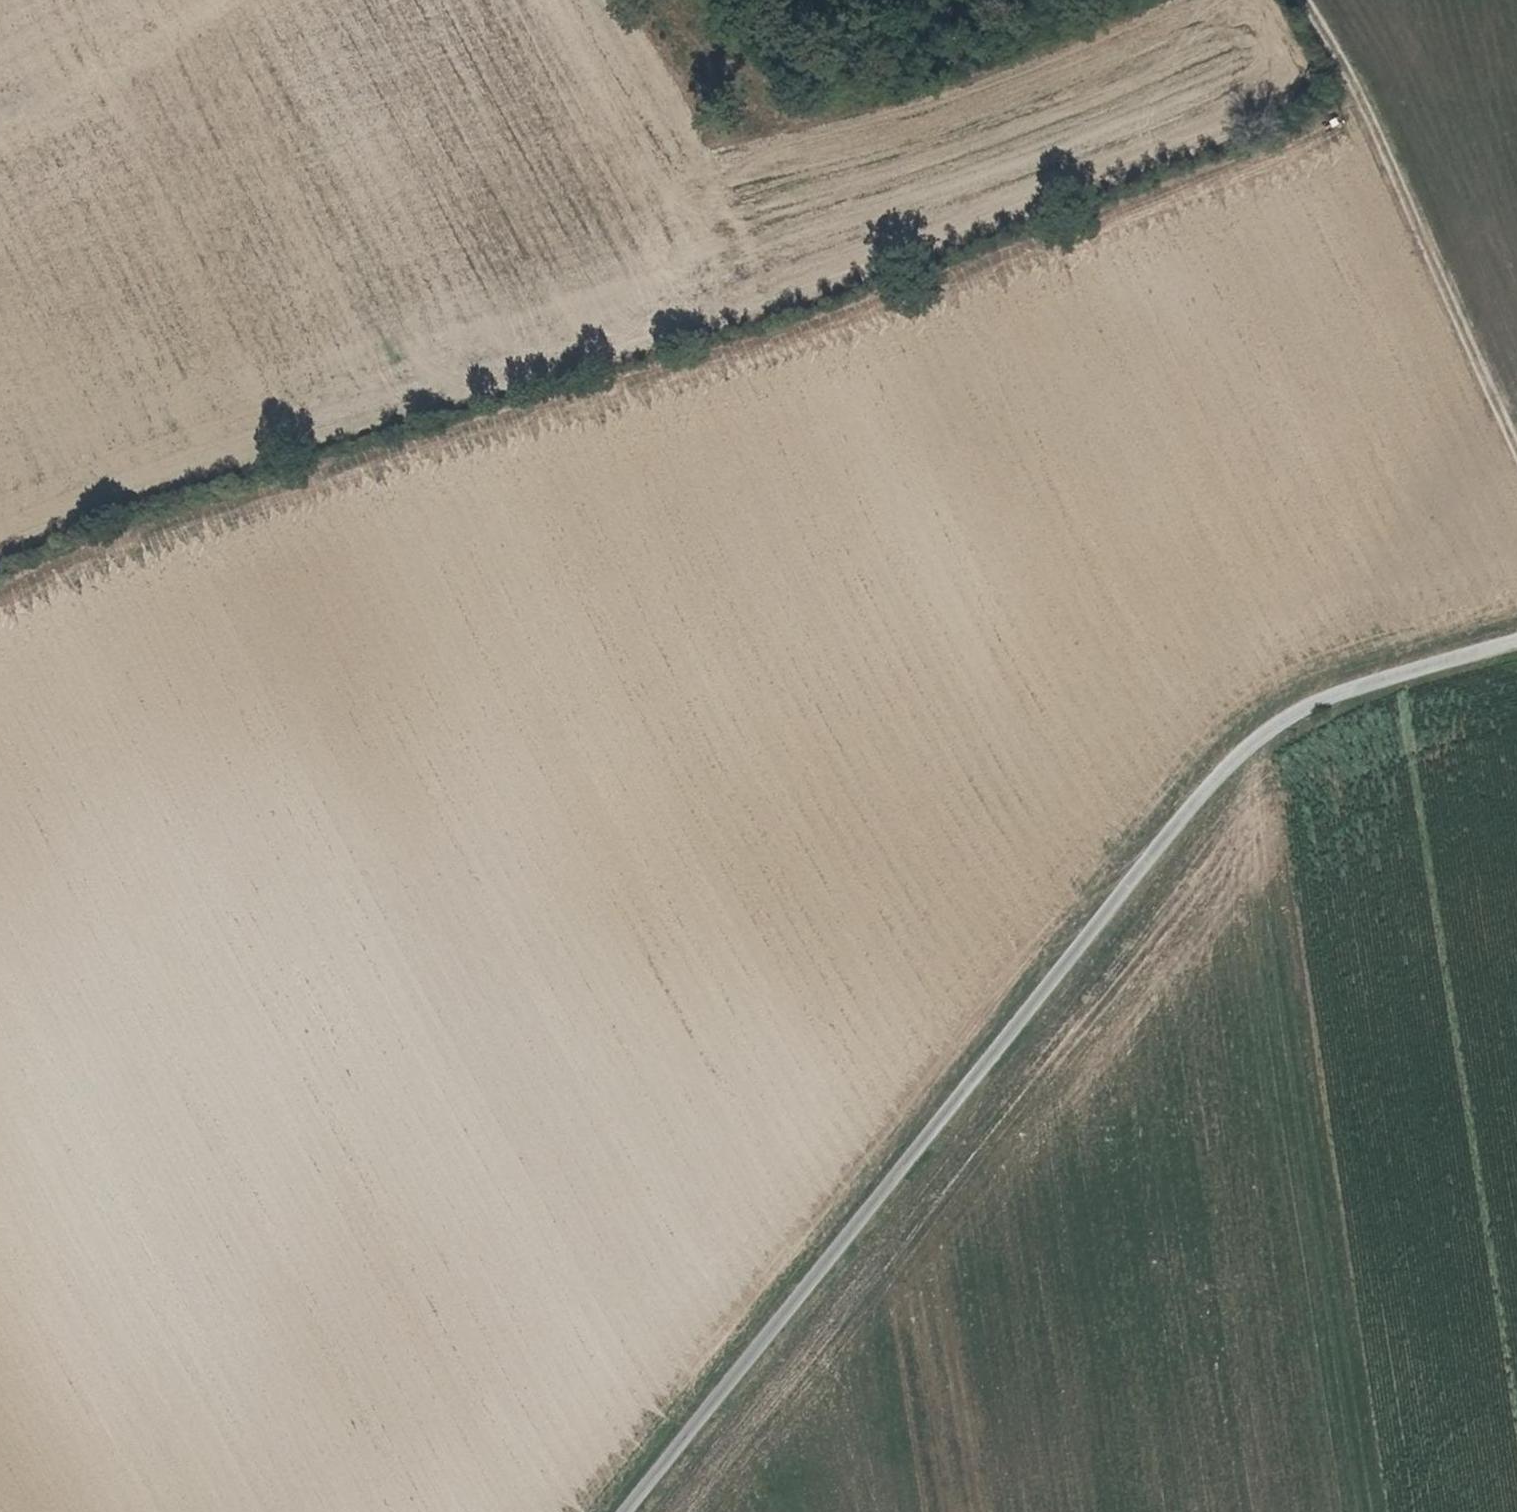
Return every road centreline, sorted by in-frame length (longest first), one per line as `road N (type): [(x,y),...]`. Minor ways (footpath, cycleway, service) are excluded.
road 1 (unclassified): [(1516,645),(1312,707),(1254,742),(629,1511)]
road 2 (track): [(1516,451),(1400,180),(1307,0)]

